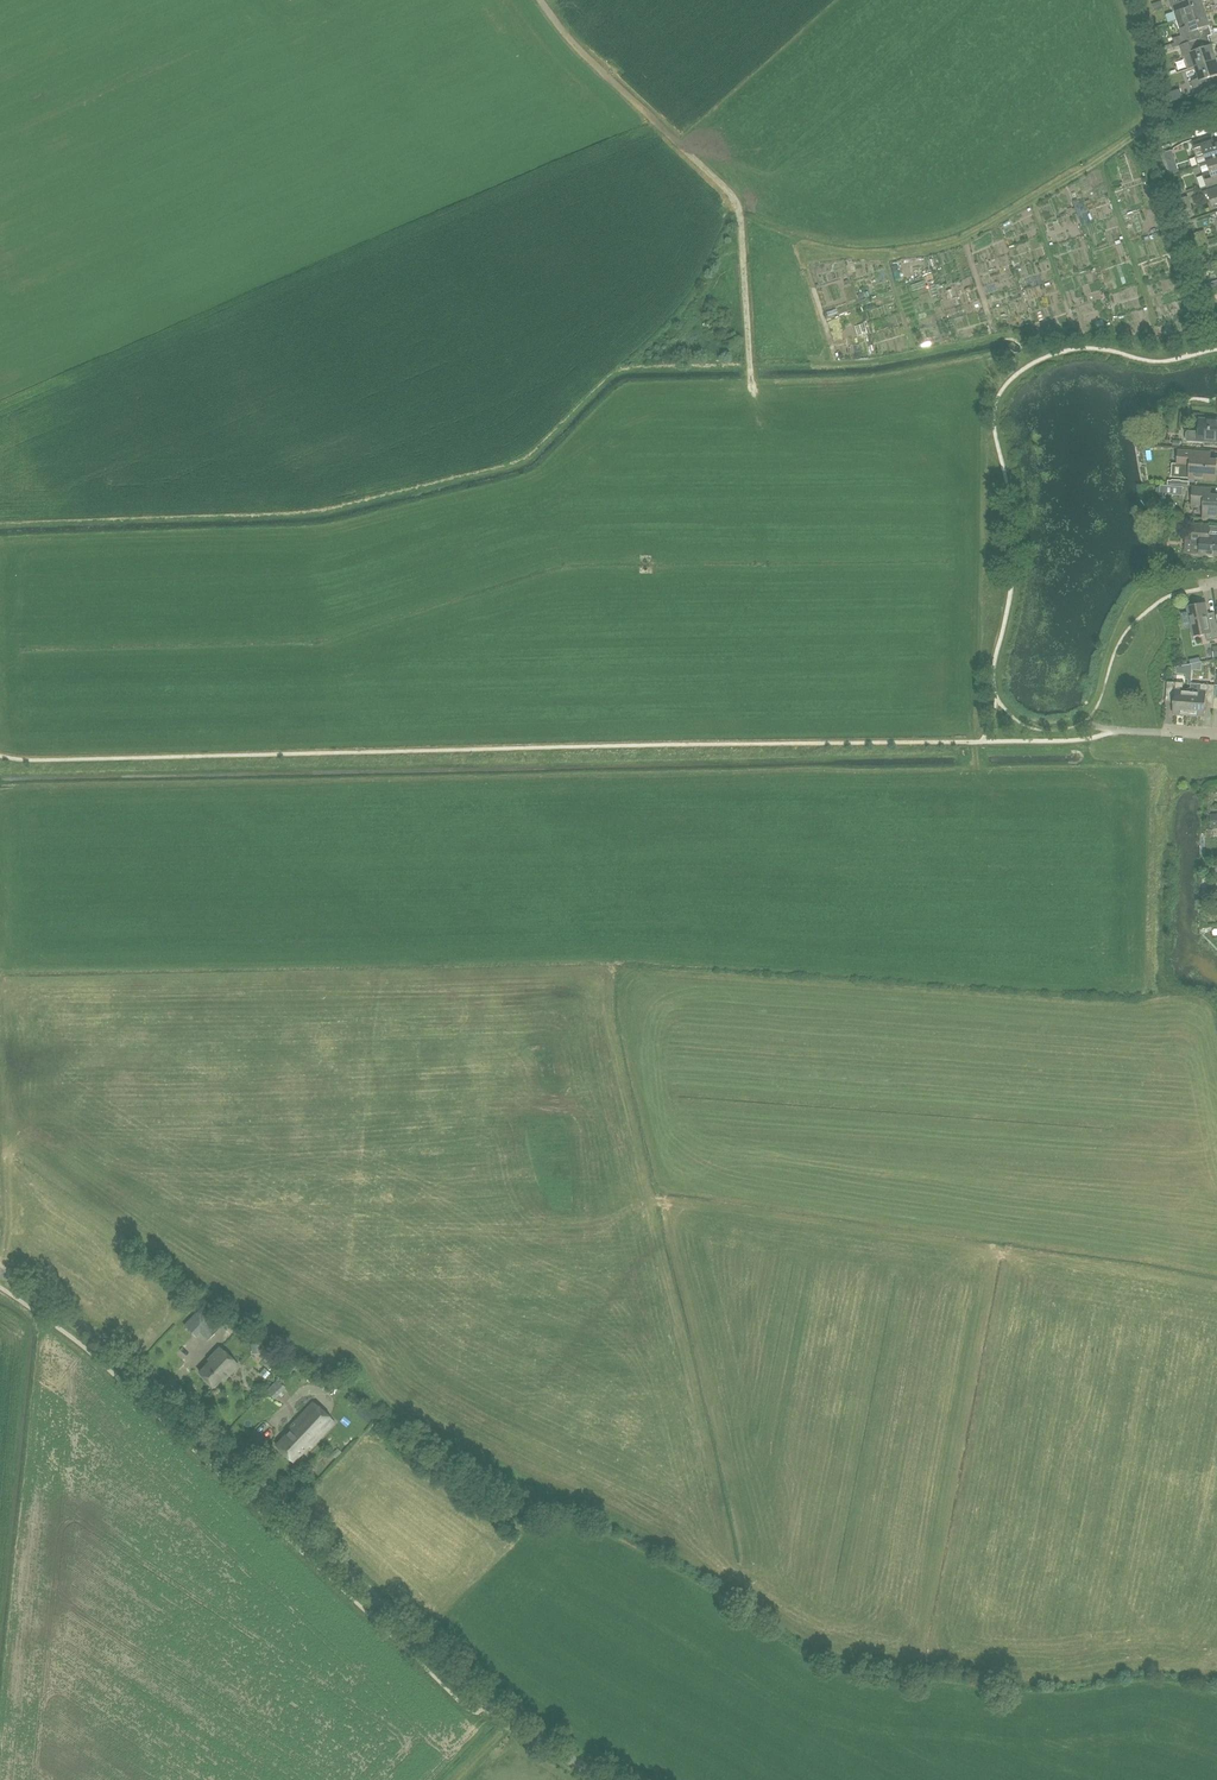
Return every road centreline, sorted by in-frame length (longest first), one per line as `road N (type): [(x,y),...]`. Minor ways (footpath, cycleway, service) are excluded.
road 1 (unclassified): [(0,1272),(67,1312),(486,1703),(607,1779)]
road 2 (track): [(542,0),(565,34),(737,201),(751,381)]
road 3 (track): [(818,251),(878,254),(959,241),(1133,135)]

